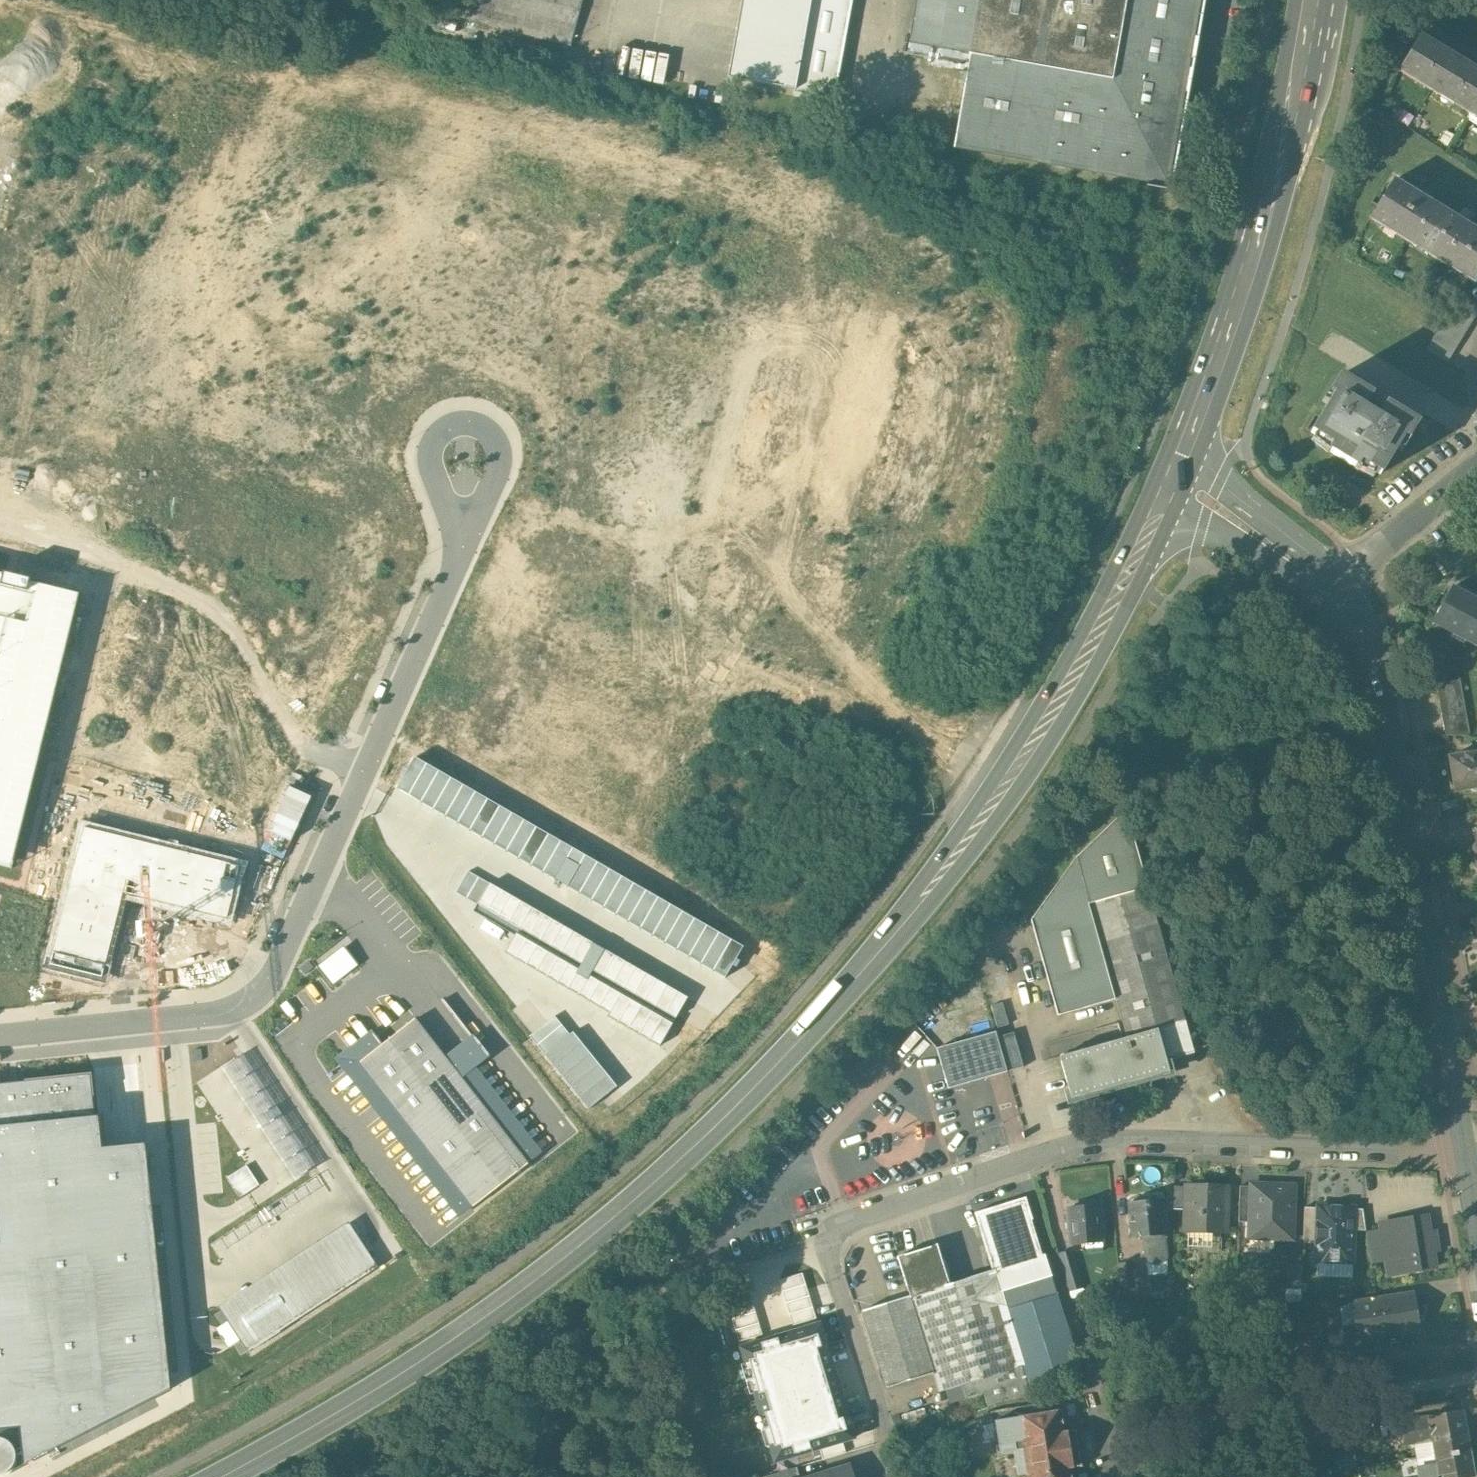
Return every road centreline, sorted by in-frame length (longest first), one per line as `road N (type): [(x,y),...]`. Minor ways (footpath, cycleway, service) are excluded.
road 1 (primary): [(220,1476),(477,1326),(694,1148),(808,1030),(1017,775),(1088,662),(1160,514)]
road 2 (residential): [(0,1037),(215,1012),(251,1001),(270,984),(462,548)]
road 3 (residential): [(837,1224),(1074,1149),(1141,1139),(1469,1160)]
road 4 (primary): [(1184,457),(1252,274),(1312,0)]
road 5 (tertiary): [(1444,1025),(1379,667),(1340,593)]
road 6 (residential): [(837,1224),(894,1476)]
road 7 (residential): [(462,548),(495,467),(495,437),(474,421),(449,426),(437,441),(437,487)]
road 8 (tertiary): [(1340,593),(1300,546),(1184,457)]
road 9 (tertiary): [(1160,514),(1340,593)]
road 10 (residential): [(1476,468),(1340,593)]
road 11 (tertiary): [(1469,1160),(1444,1025)]

